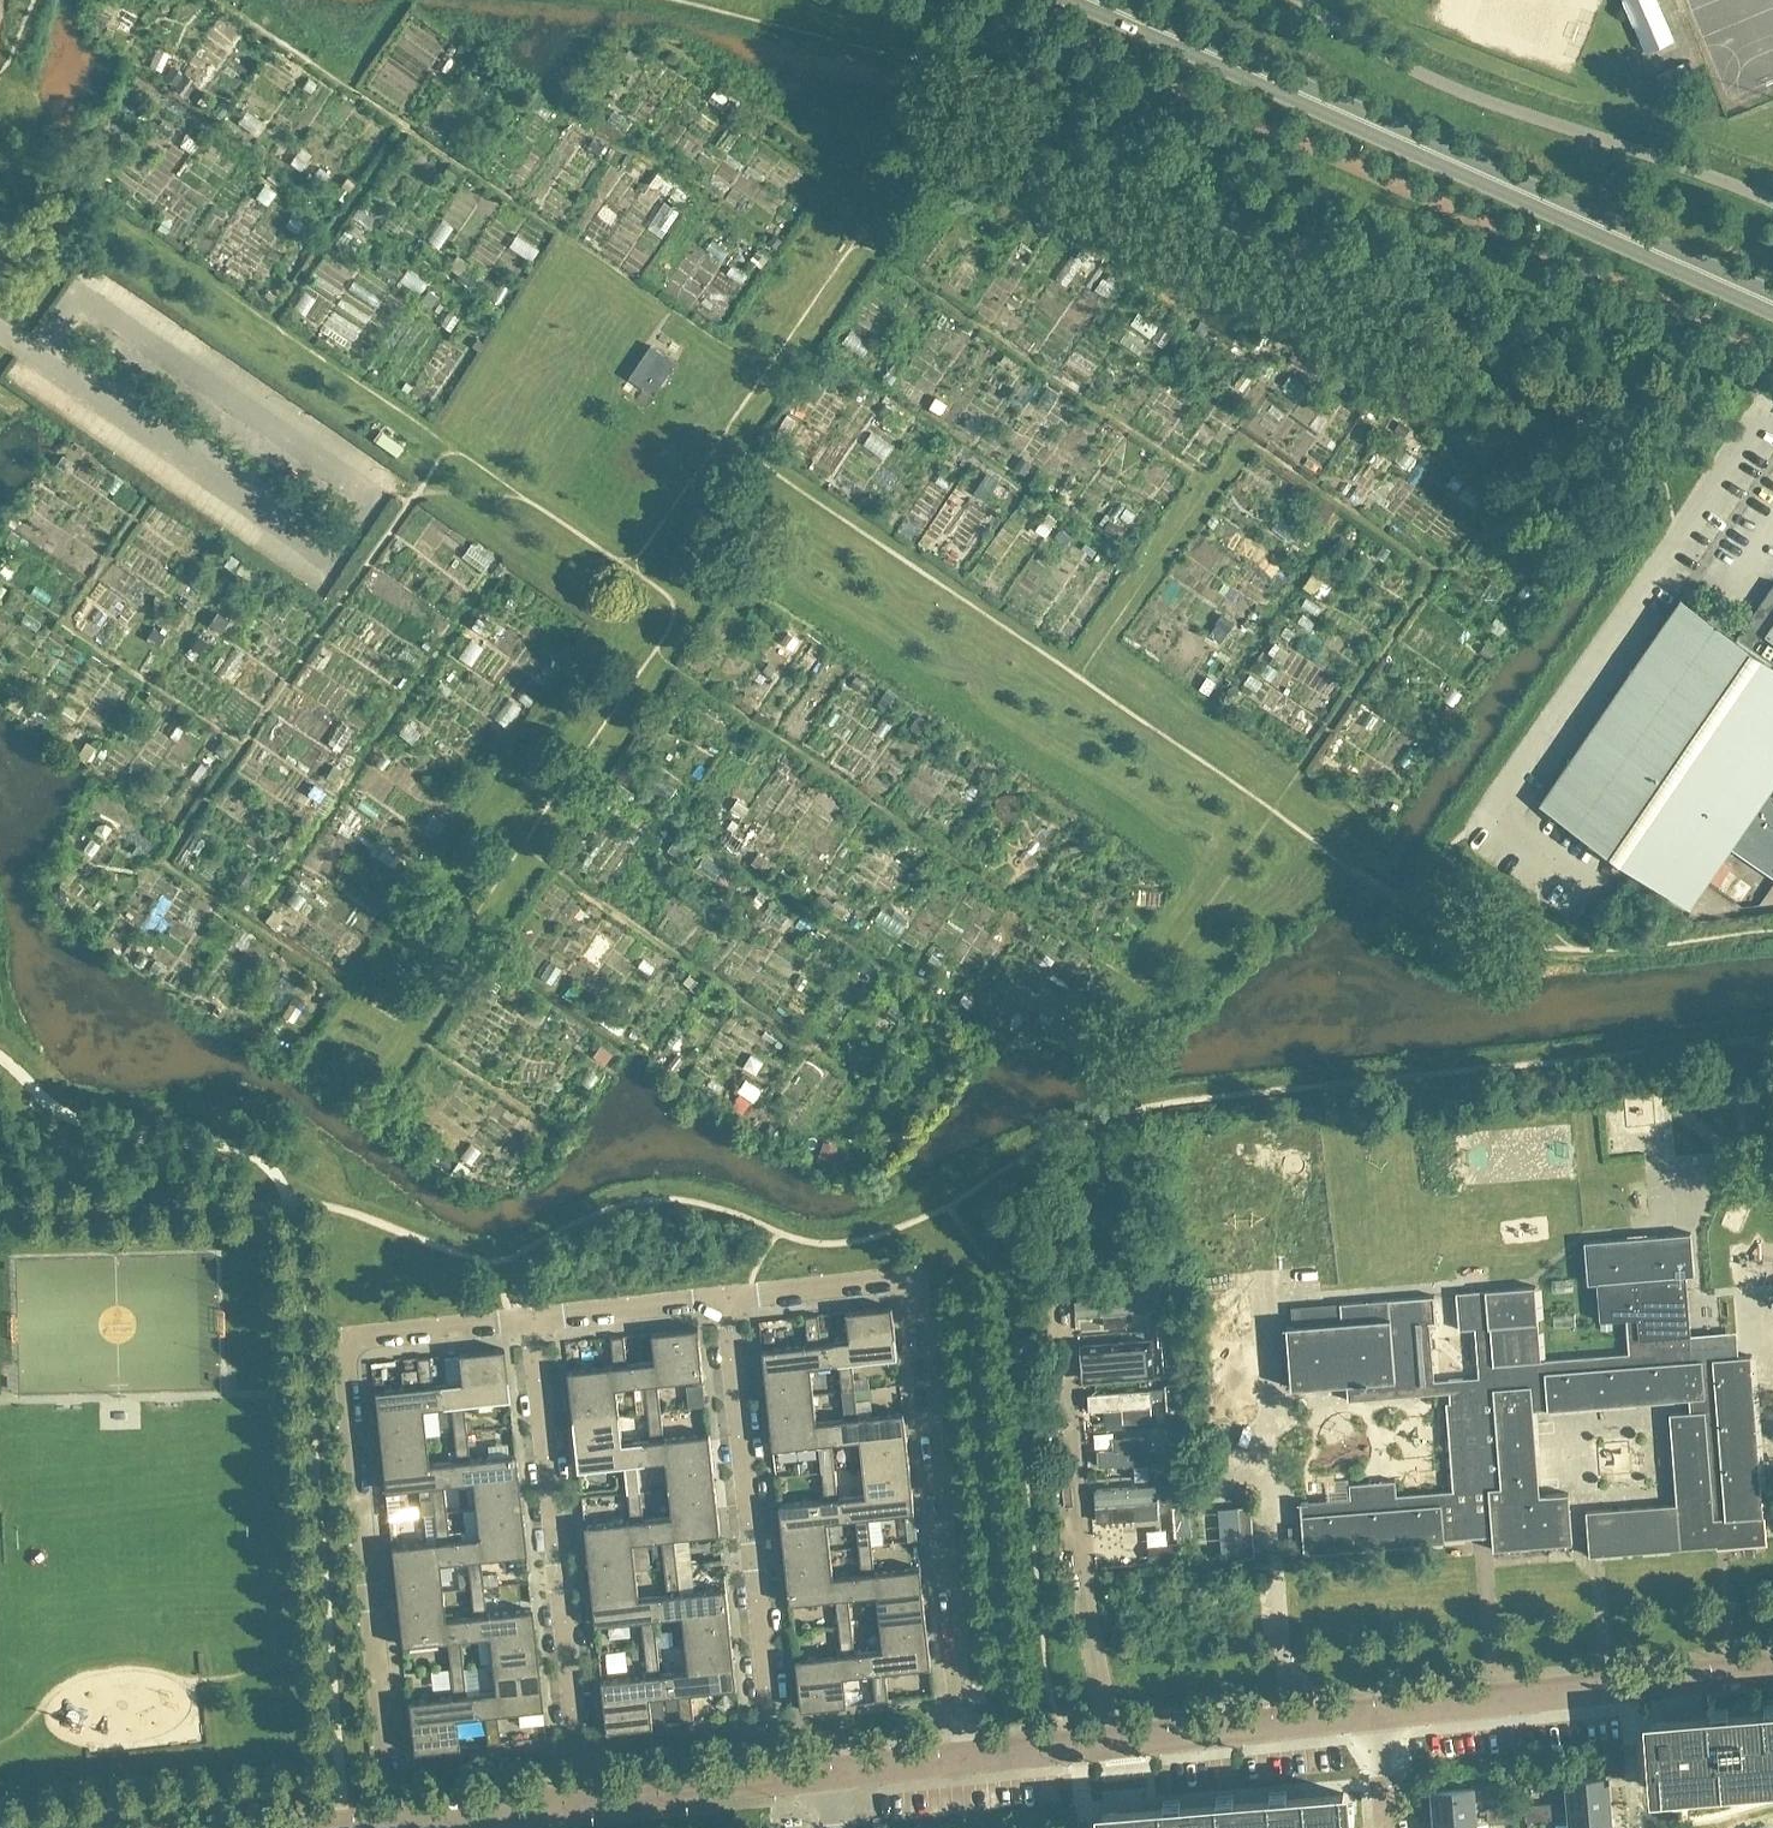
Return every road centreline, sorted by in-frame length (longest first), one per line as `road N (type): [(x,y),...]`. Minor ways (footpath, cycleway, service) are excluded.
road 1 (secondary): [(1772,304),(1088,0)]
road 2 (residential): [(393,1822),(344,1356),(360,1337),(529,1321)]
road 3 (residential): [(723,1301),(900,1282),(915,1297),(963,1758)]
road 4 (residential): [(582,1800),(529,1321)]
road 5 (residential): [(773,1777),(723,1301)]
road 6 (residential): [(1111,1743),(1089,1626),(1061,1304)]
road 7 (residential): [(1377,1714),(1772,1671)]
road 8 (residential): [(1111,1743),(1377,1714)]
road 9 (residential): [(529,1321),(723,1301)]
road 10 (residential): [(582,1800),(773,1777)]
road 11 (residential): [(393,1822),(582,1800)]
road 12 (residential): [(963,1758),(1111,1743)]
road 13 (residential): [(823,1772),(963,1758)]

